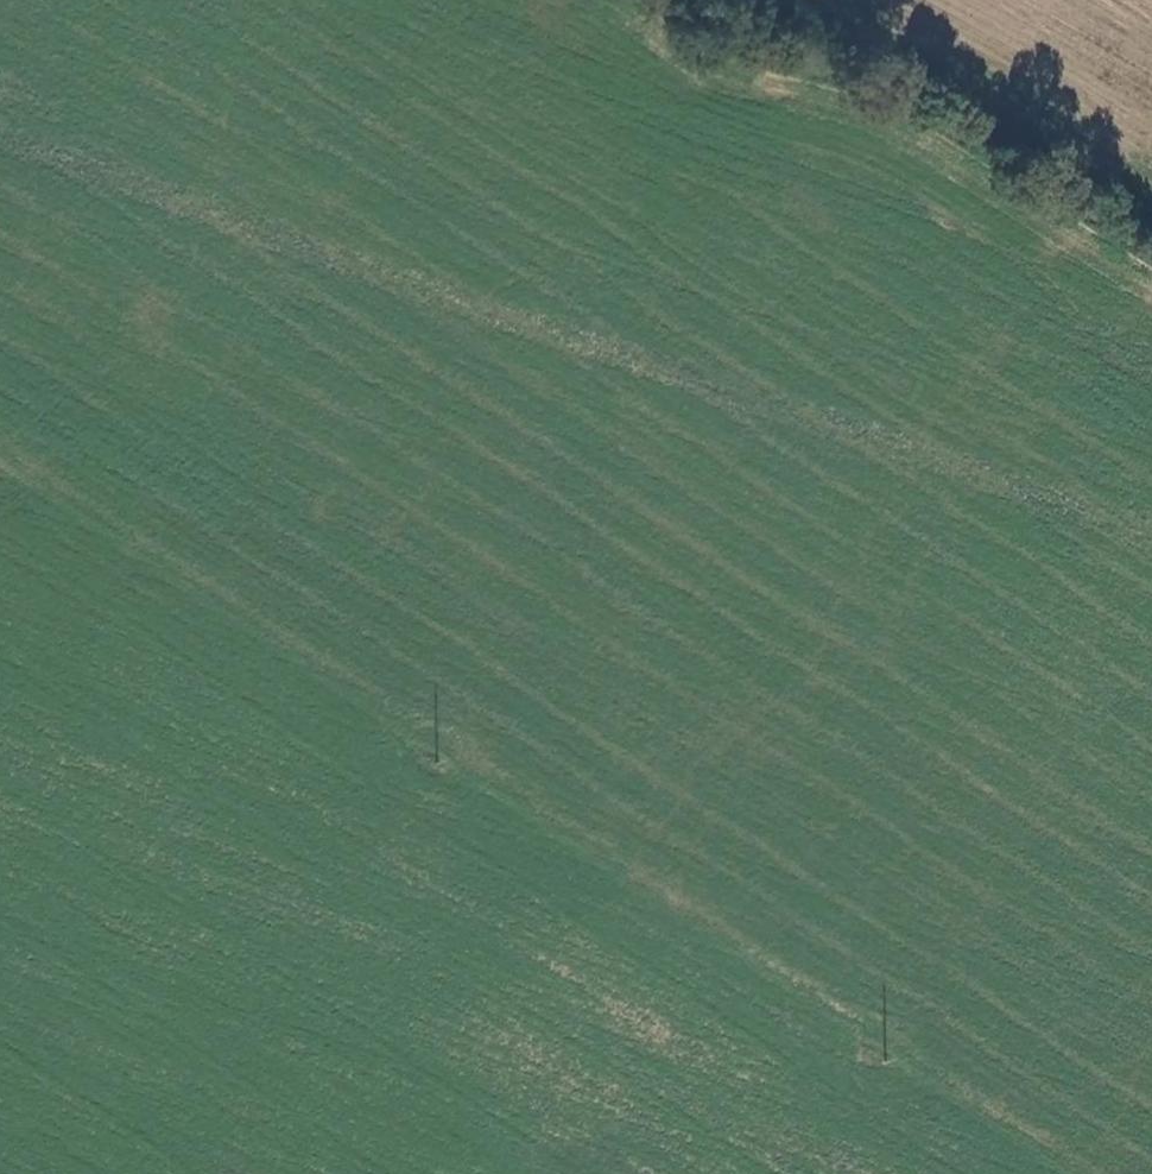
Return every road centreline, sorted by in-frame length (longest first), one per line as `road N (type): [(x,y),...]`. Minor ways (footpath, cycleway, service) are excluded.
road 1 (track): [(1151,215),(744,0)]

